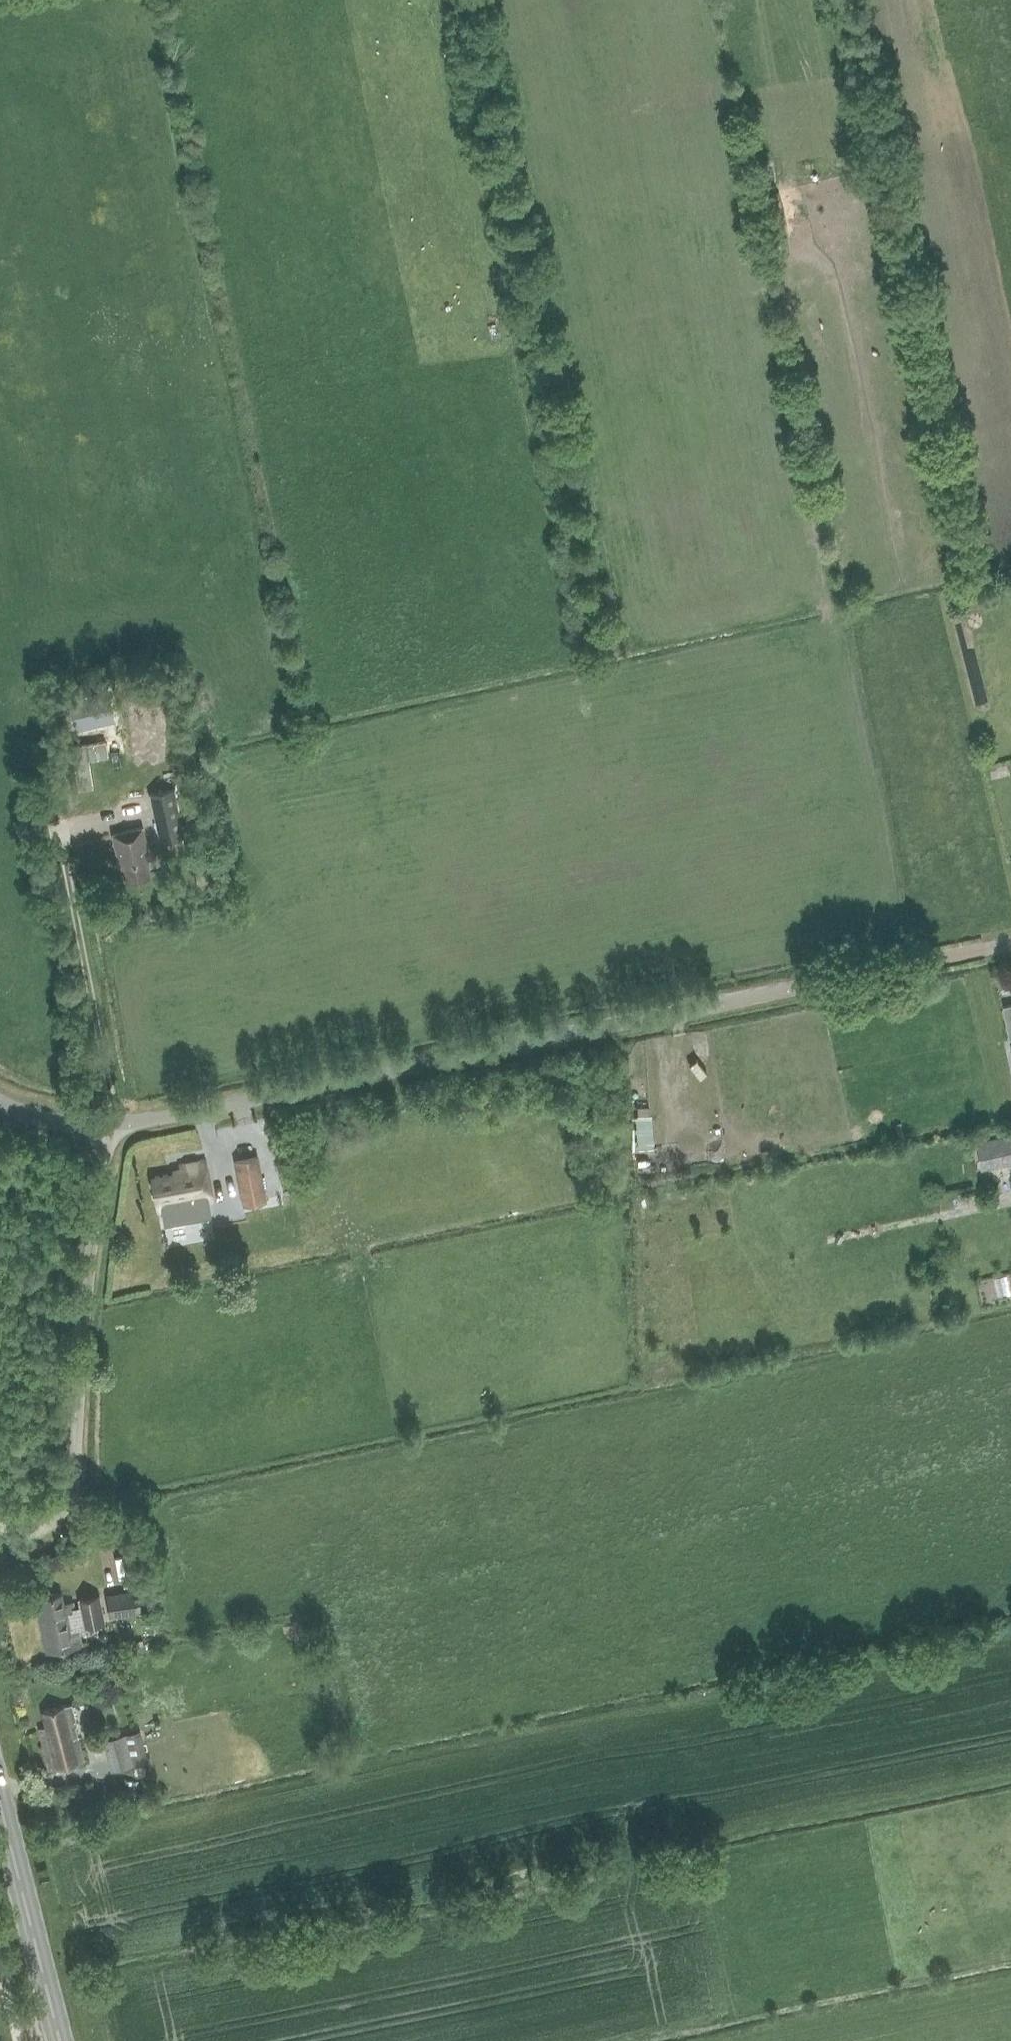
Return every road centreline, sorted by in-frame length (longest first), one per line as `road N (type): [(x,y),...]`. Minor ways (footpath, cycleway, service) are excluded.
road 1 (unclassified): [(106,1128),(1010,943)]
road 2 (unclassified): [(13,1546),(47,1530),(71,1496),(106,1128)]
road 3 (primary): [(58,2040),(0,1810)]

